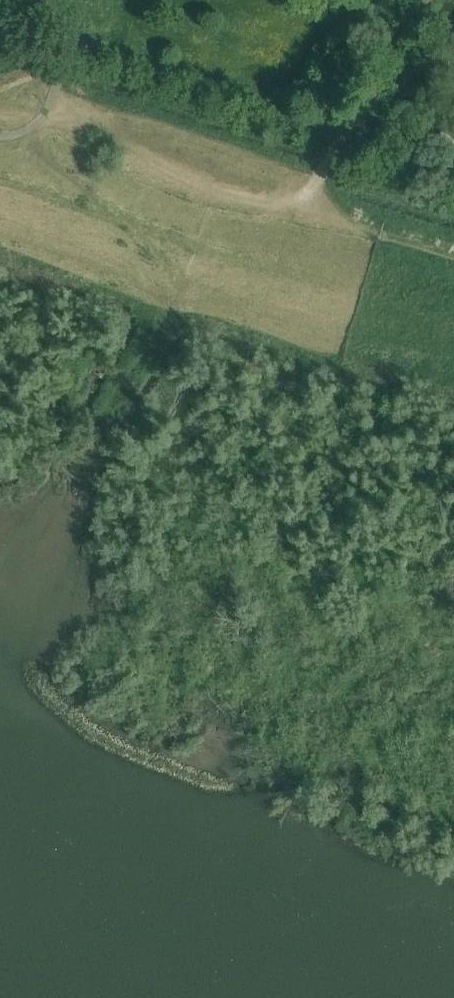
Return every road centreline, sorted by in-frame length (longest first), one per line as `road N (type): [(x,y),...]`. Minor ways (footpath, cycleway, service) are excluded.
road 1 (track): [(68,114),(210,197),(285,208),(320,181),(347,134)]
road 2 (residential): [(347,134),(432,0)]

